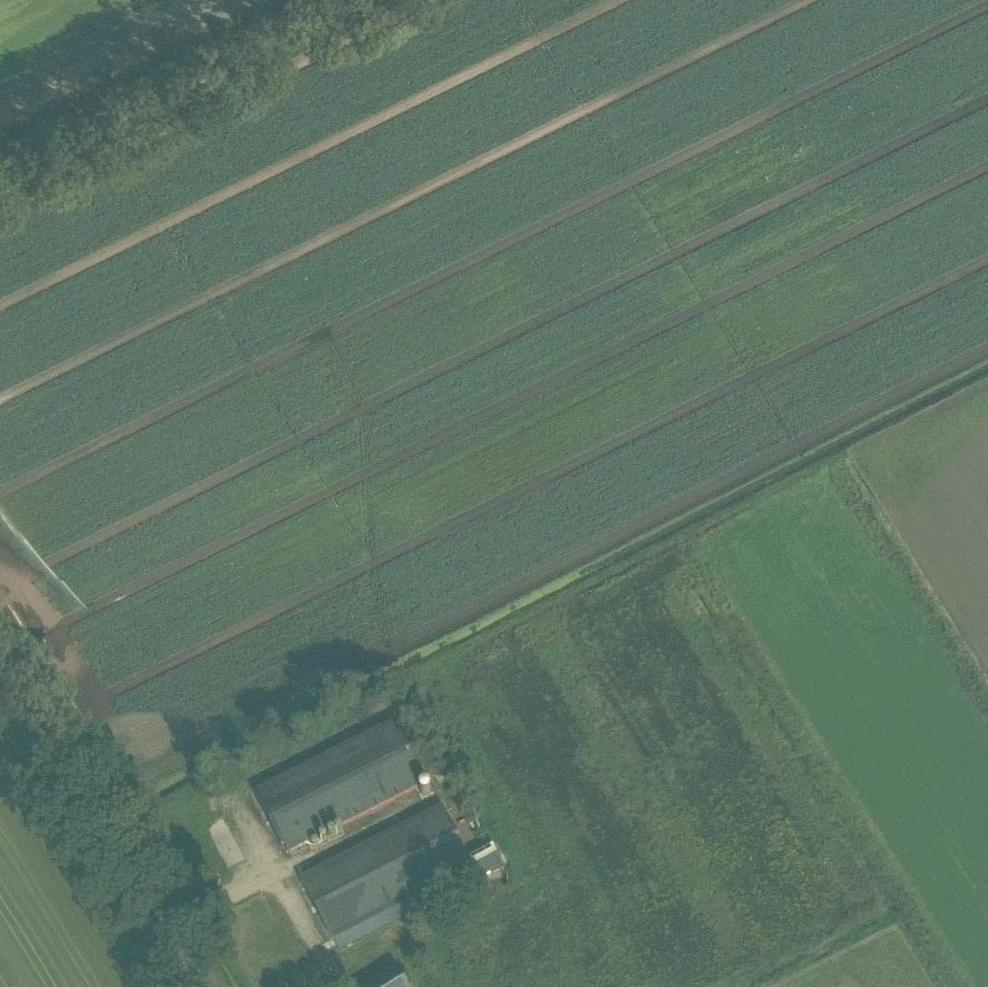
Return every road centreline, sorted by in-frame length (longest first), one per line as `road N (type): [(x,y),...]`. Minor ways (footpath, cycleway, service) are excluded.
road 1 (unclassified): [(0,173),(350,0)]
road 2 (unclassified): [(196,986),(0,675)]

